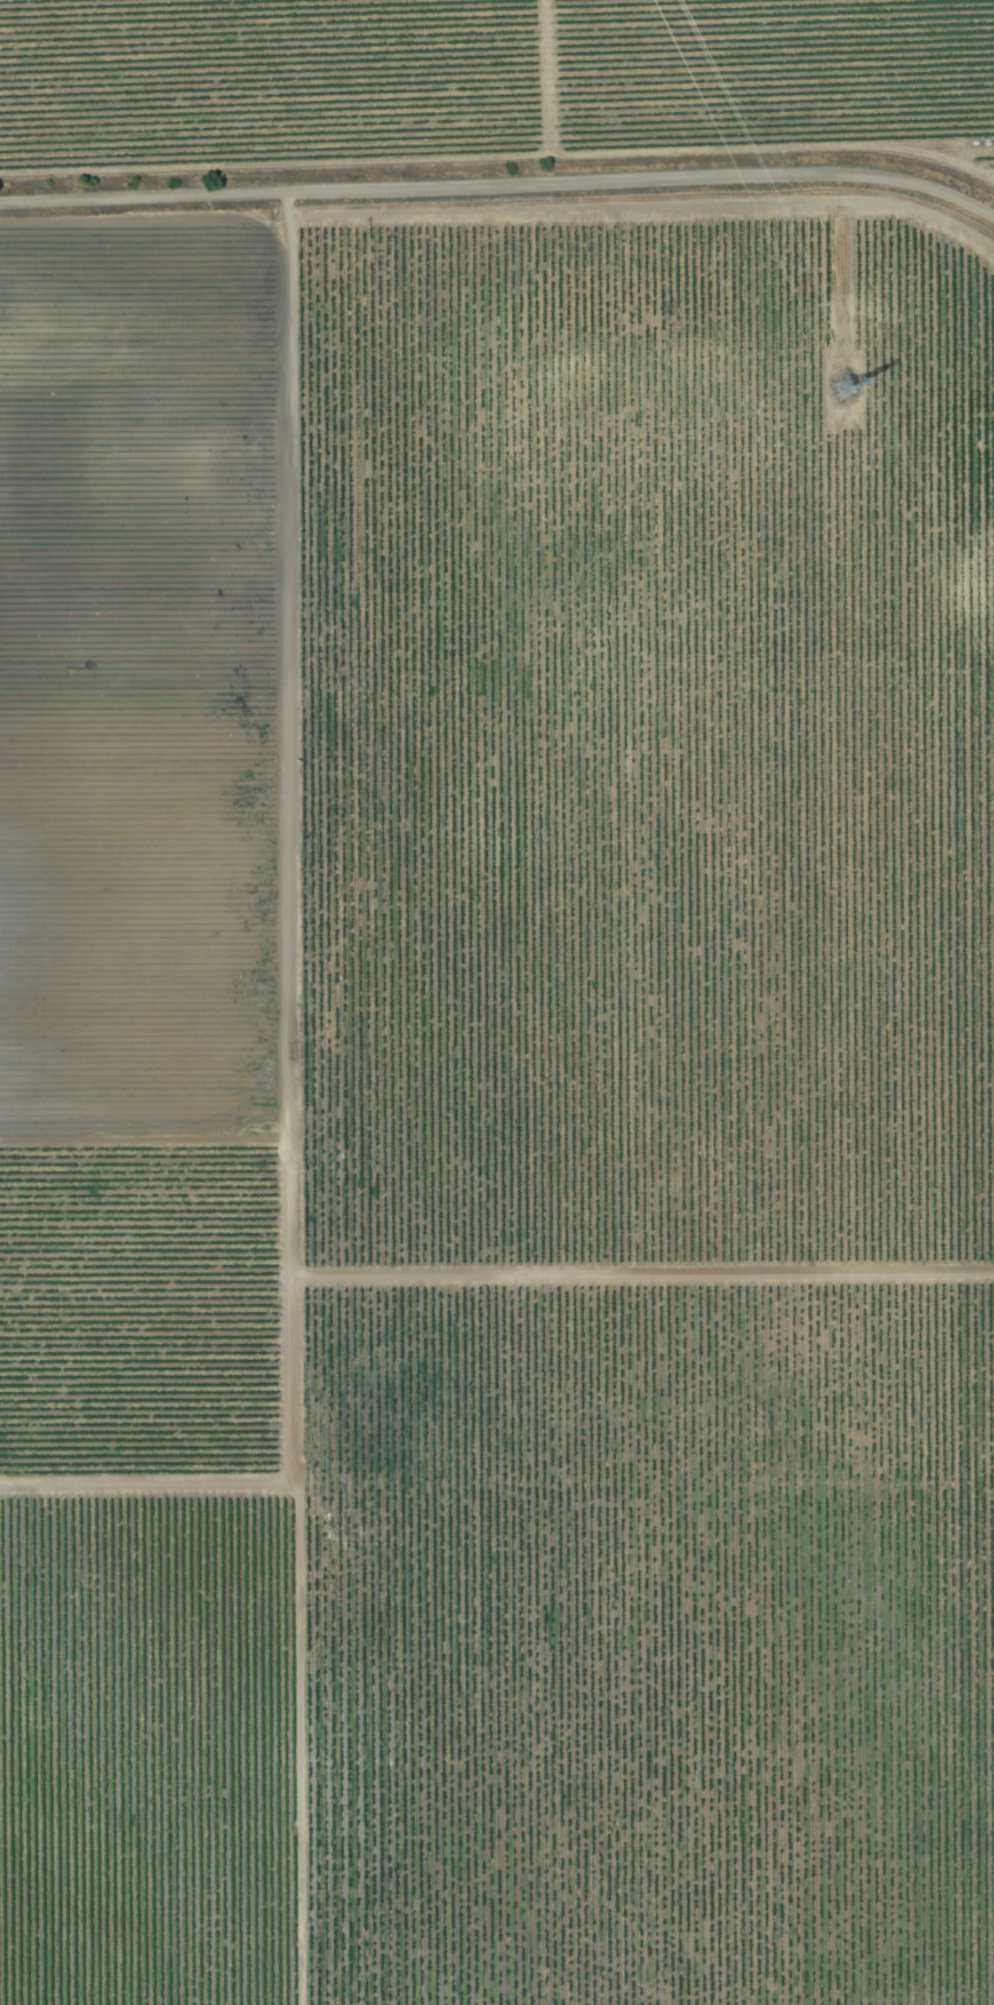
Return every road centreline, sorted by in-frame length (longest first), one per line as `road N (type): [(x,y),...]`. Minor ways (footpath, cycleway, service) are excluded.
road 1 (track): [(0,1488),(276,1482),(288,1460),(288,1302),(300,1278),(993,1273)]
road 2 (residential): [(0,204),(816,176),(885,178),(993,218)]

